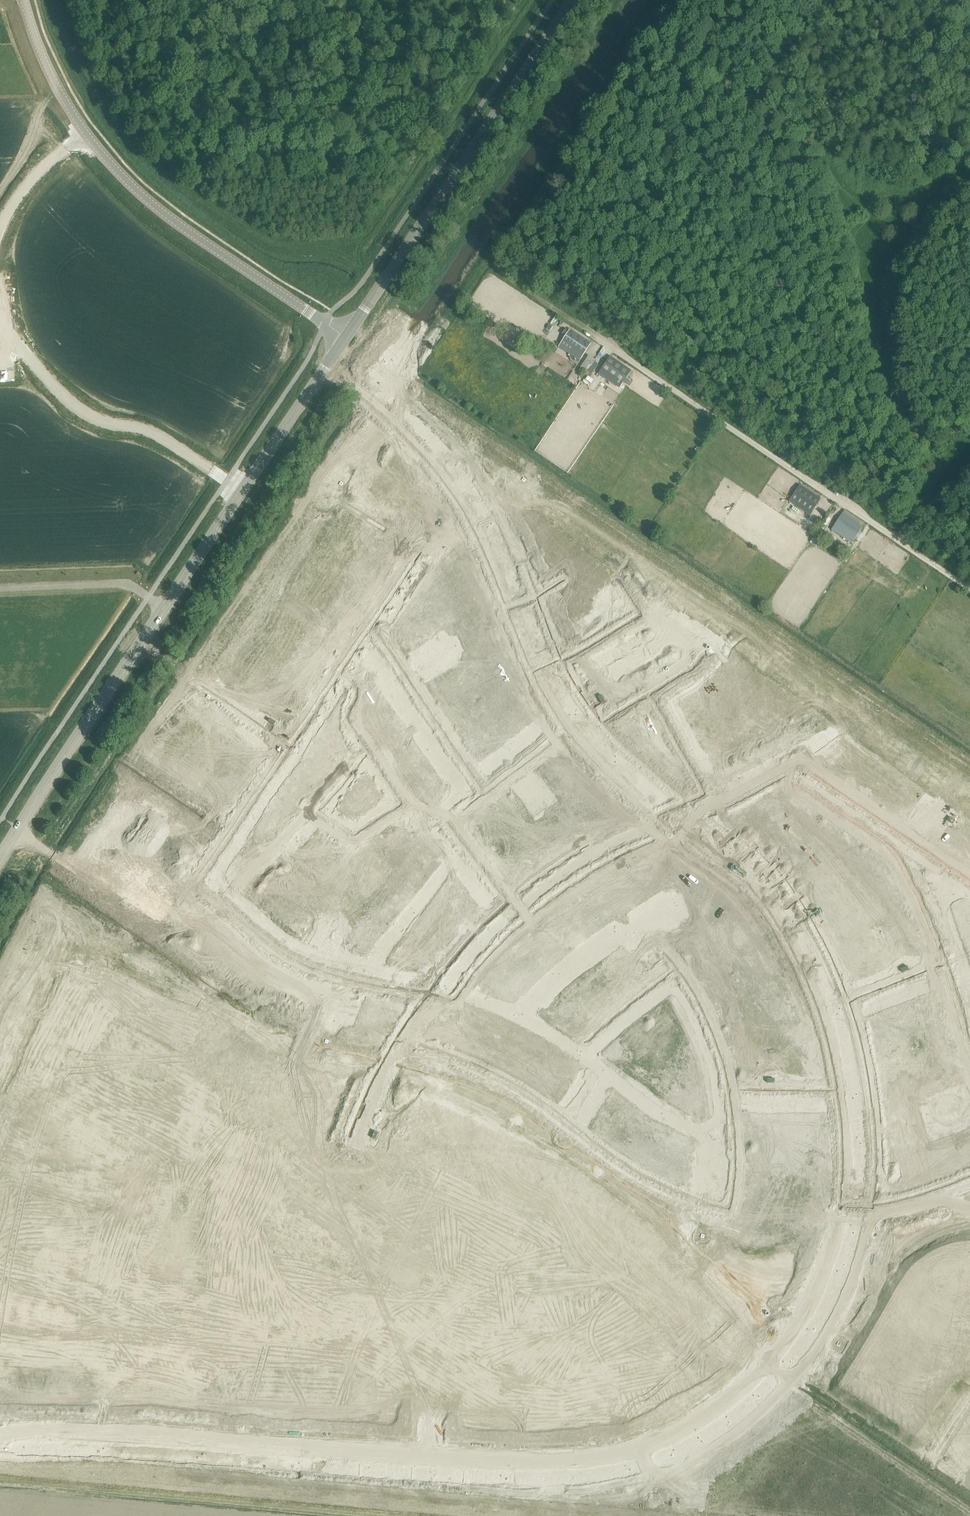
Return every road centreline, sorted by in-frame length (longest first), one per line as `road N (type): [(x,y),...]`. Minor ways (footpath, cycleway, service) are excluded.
road 1 (residential): [(690,1443),(601,1315),(552,1264),(371,1142),(107,1024)]
road 2 (residential): [(690,1443),(610,1471),(501,1479),(116,1451),(0,1451)]
road 3 (residential): [(969,590),(593,335)]
road 4 (unclassified): [(0,852),(242,490)]
road 5 (unclassified): [(345,337),(573,0)]
road 6 (residential): [(847,1094),(848,1217),(830,1277),(782,1361),(690,1443)]
road 7 (residential): [(568,713),(617,768),(759,881),(794,931),(828,1010)]
road 8 (residential): [(345,337),(375,395),(460,487),(541,669)]
road 9 (residential): [(541,669),(651,611),(669,622),(695,657),(654,691),(652,710),(706,801)]
road 10 (residential): [(289,754),(203,881),(271,939),(360,973)]
road 11 (unclassified): [(345,337),(121,184),(85,134)]
road 12 (residential): [(714,1096),(666,979),(621,936),(598,935),(570,956),(513,1016)]
road 13 (residential): [(242,490),(151,432),(74,409),(14,341),(0,305)]
road 14 (residential): [(0,1266),(22,1197),(107,1024)]
road 15 (residential): [(461,791),(432,817),(450,853),(360,973)]
road 16 (unclassified): [(242,490),(345,337)]
road 17 (residential): [(461,791),(361,646)]
road 18 (residential): [(596,1072),(646,1110),(704,1137),(714,1096)]
road 19 (residential): [(360,973),(513,1016)]
road 20 (residential): [(773,764),(901,849)]
road 21 (unclassified): [(85,134),(33,46),(23,0)]
road 22 (residential): [(714,1096),(847,1094)]
road 23 (residential): [(568,713),(461,791)]
road 24 (residential): [(361,646),(289,754)]
road 25 (residential): [(0,226),(20,190),(85,134)]
road 26 (residential): [(828,1010),(947,966)]
road 27 (residential): [(901,849),(947,966)]

